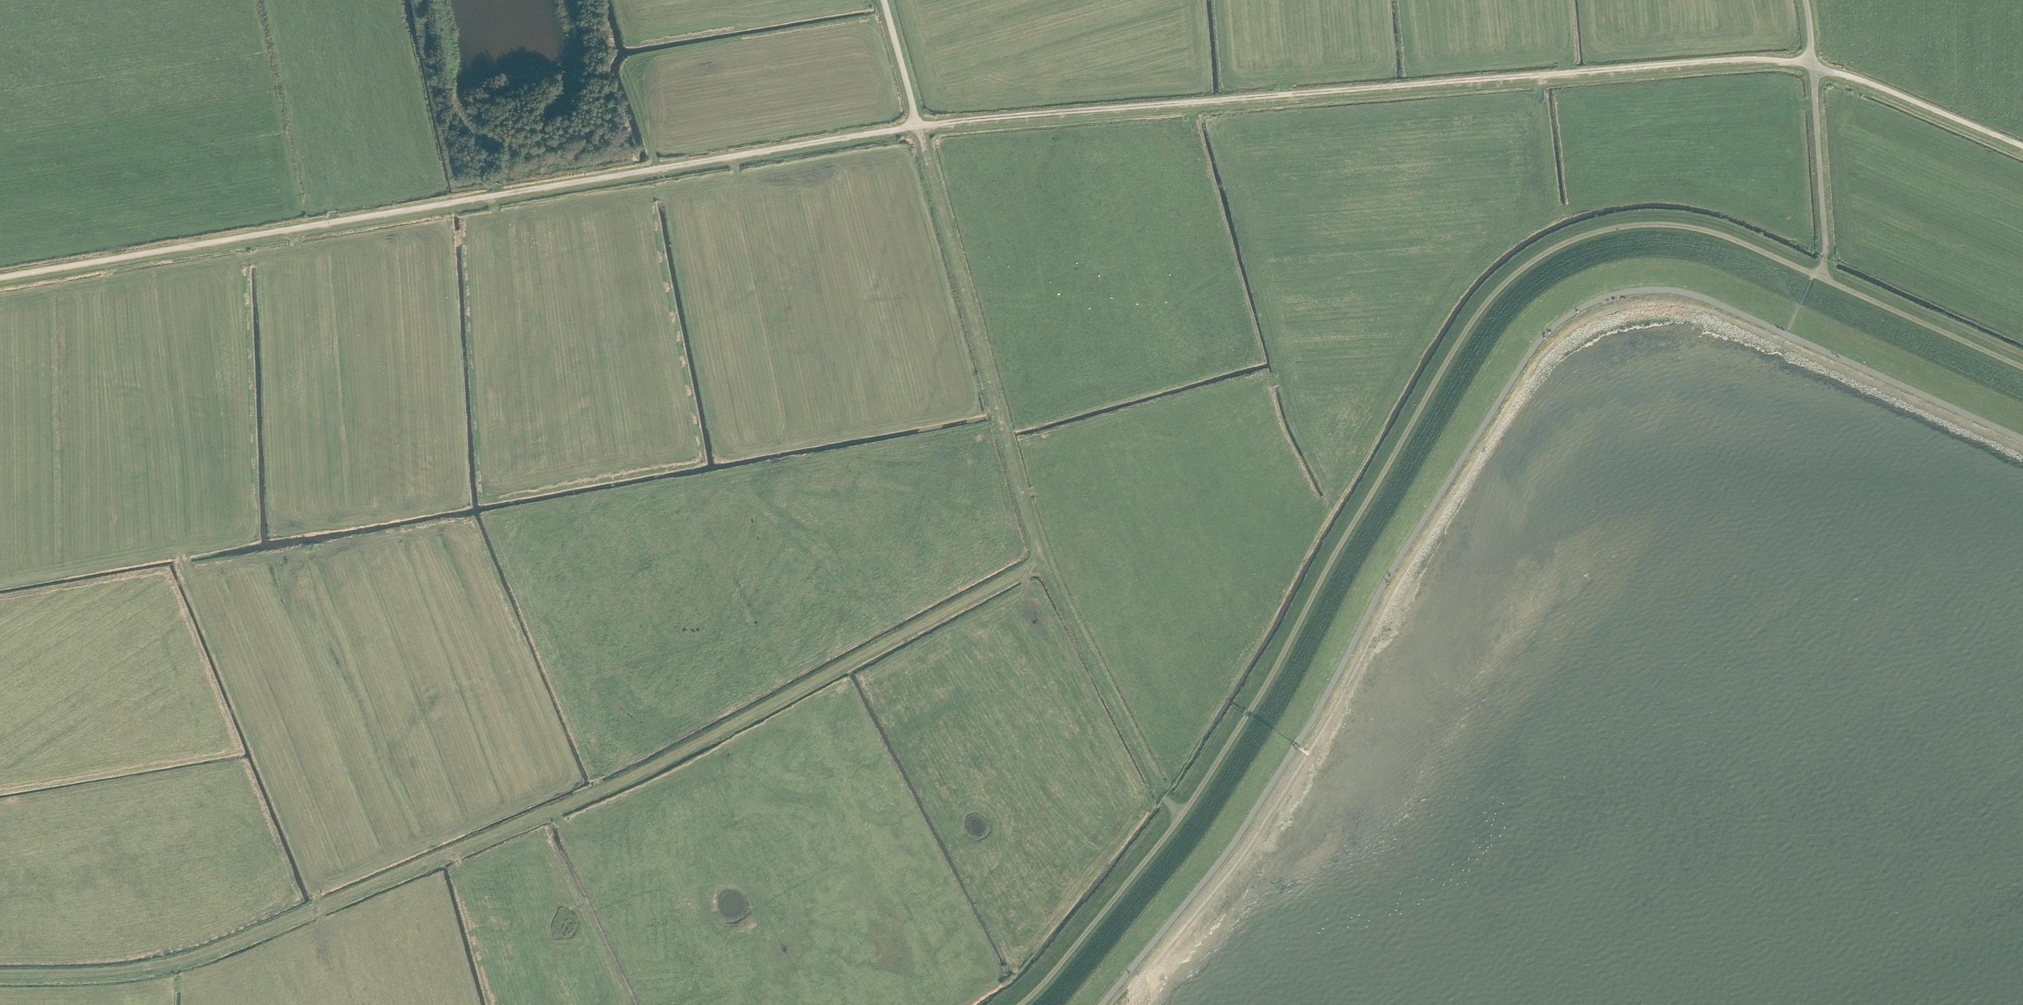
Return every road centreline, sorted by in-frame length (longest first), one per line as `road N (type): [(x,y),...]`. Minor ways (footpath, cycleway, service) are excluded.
road 1 (track): [(0,975),(120,973),(196,958),(633,776),(1041,560)]
road 2 (track): [(1180,819),(1041,560),(917,125)]
road 3 (unclassified): [(1815,275),(1826,244),(1805,0)]
road 4 (track): [(917,125),(882,0)]

